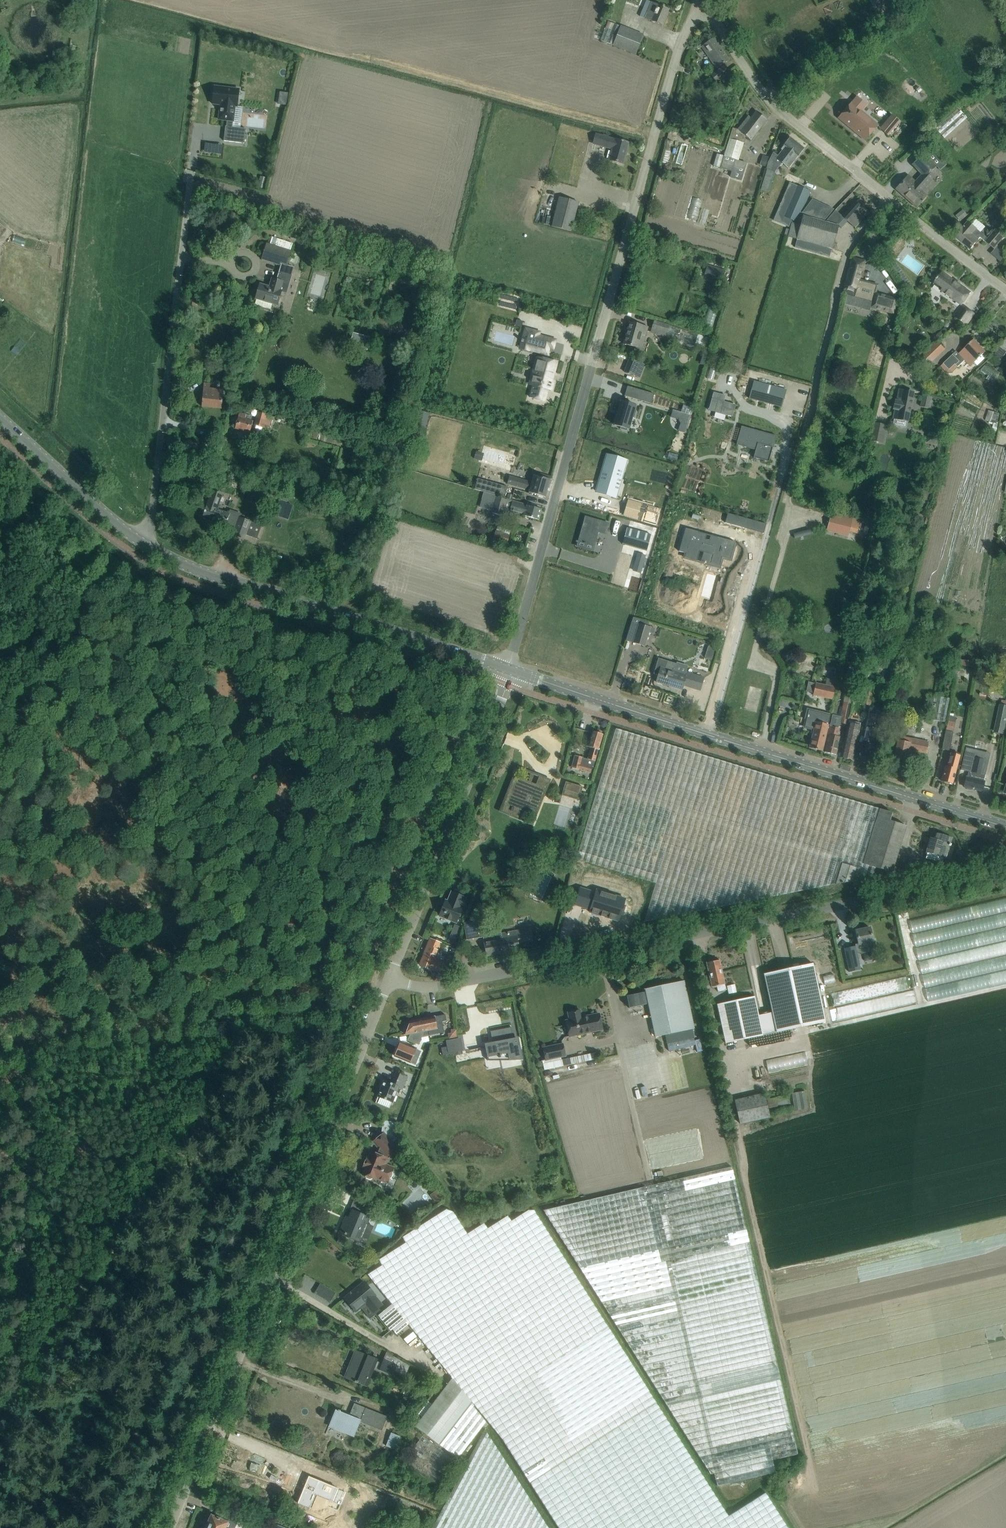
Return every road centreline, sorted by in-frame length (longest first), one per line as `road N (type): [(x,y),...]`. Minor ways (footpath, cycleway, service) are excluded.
road 1 (unclassified): [(508,668),(675,56),(700,9)]
road 2 (unclassified): [(390,980),(442,984),(1005,871)]
road 3 (unclassified): [(169,1527),(390,980)]
road 4 (tertiary): [(1005,828),(508,668)]
road 5 (unclassified): [(1005,286),(770,103),(700,9)]
road 6 (tertiary): [(508,668),(212,576),(145,545)]
road 7 (unclassified): [(145,545),(190,179)]
road 8 (unclassified): [(390,980),(508,668)]
road 9 (track): [(0,1039),(312,1011)]
road 10 (tertiary): [(145,545),(0,419)]

